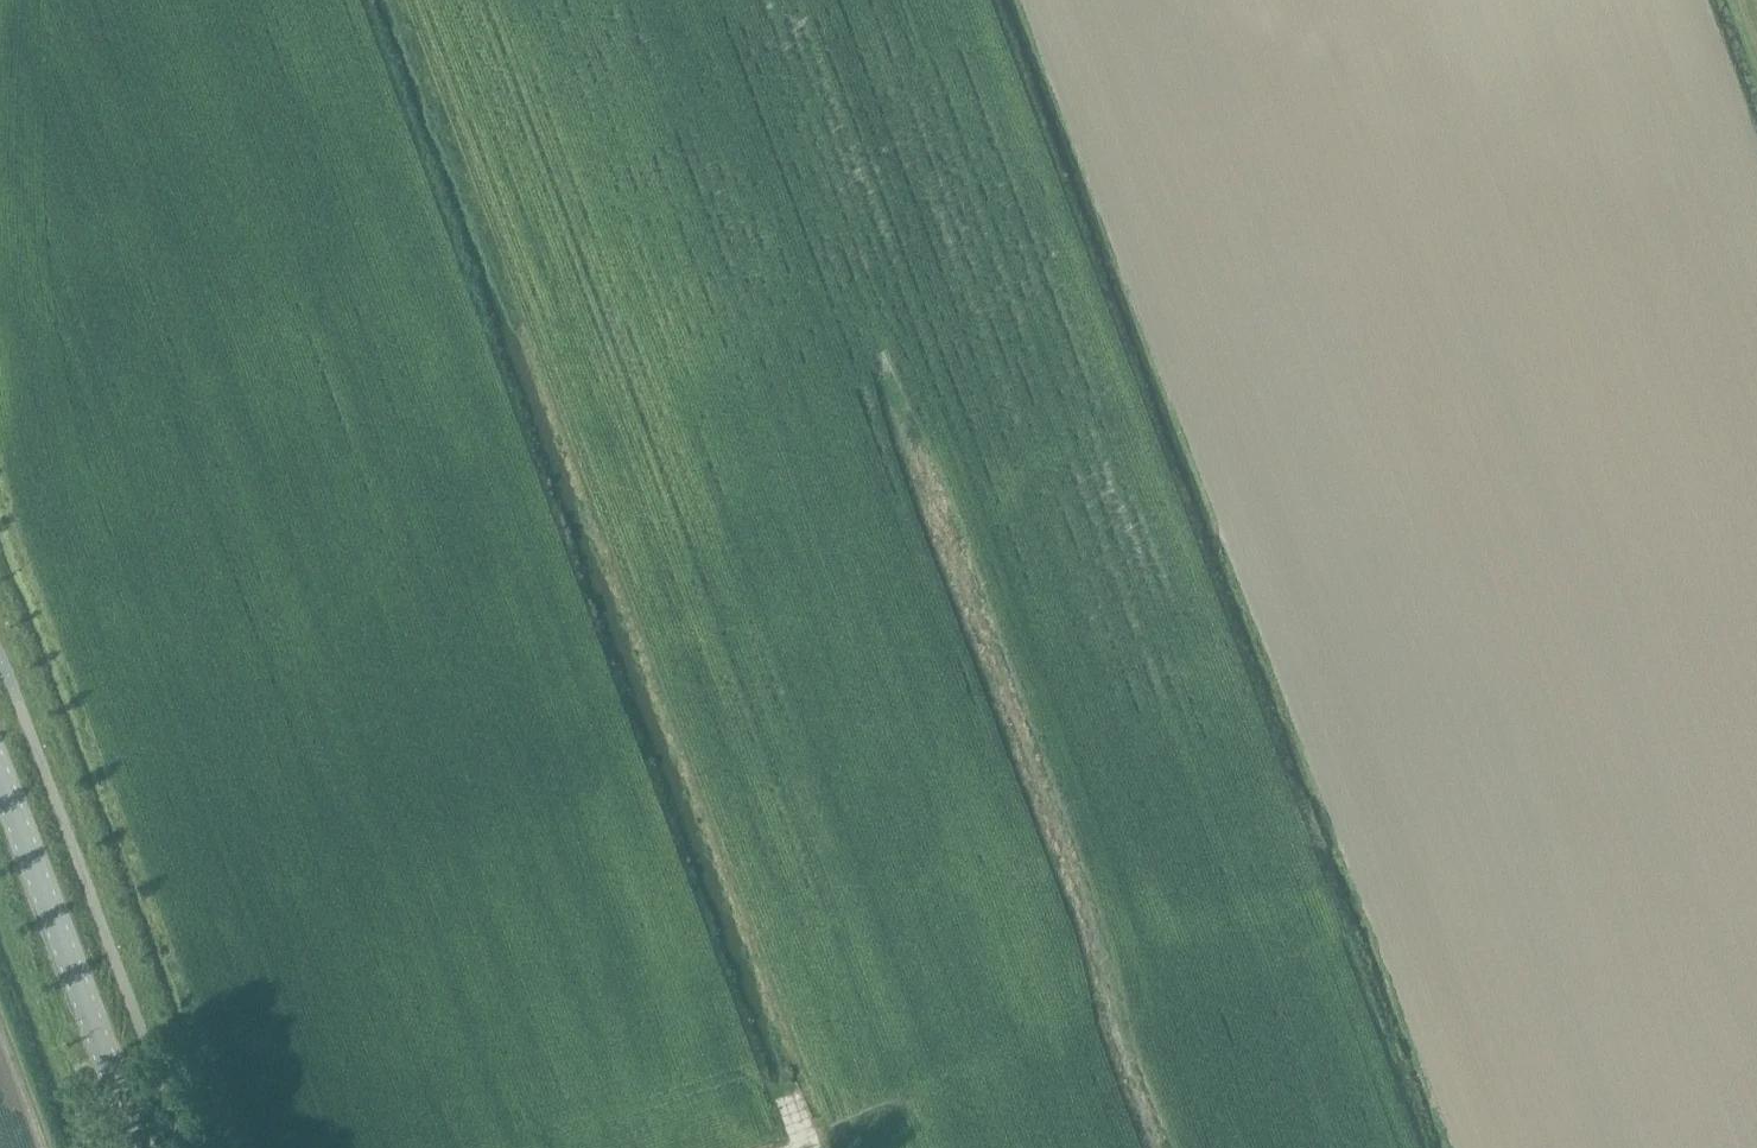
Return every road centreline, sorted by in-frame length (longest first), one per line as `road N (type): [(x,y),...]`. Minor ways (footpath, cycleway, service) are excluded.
road 1 (tertiary): [(141,1147),(0,771)]

